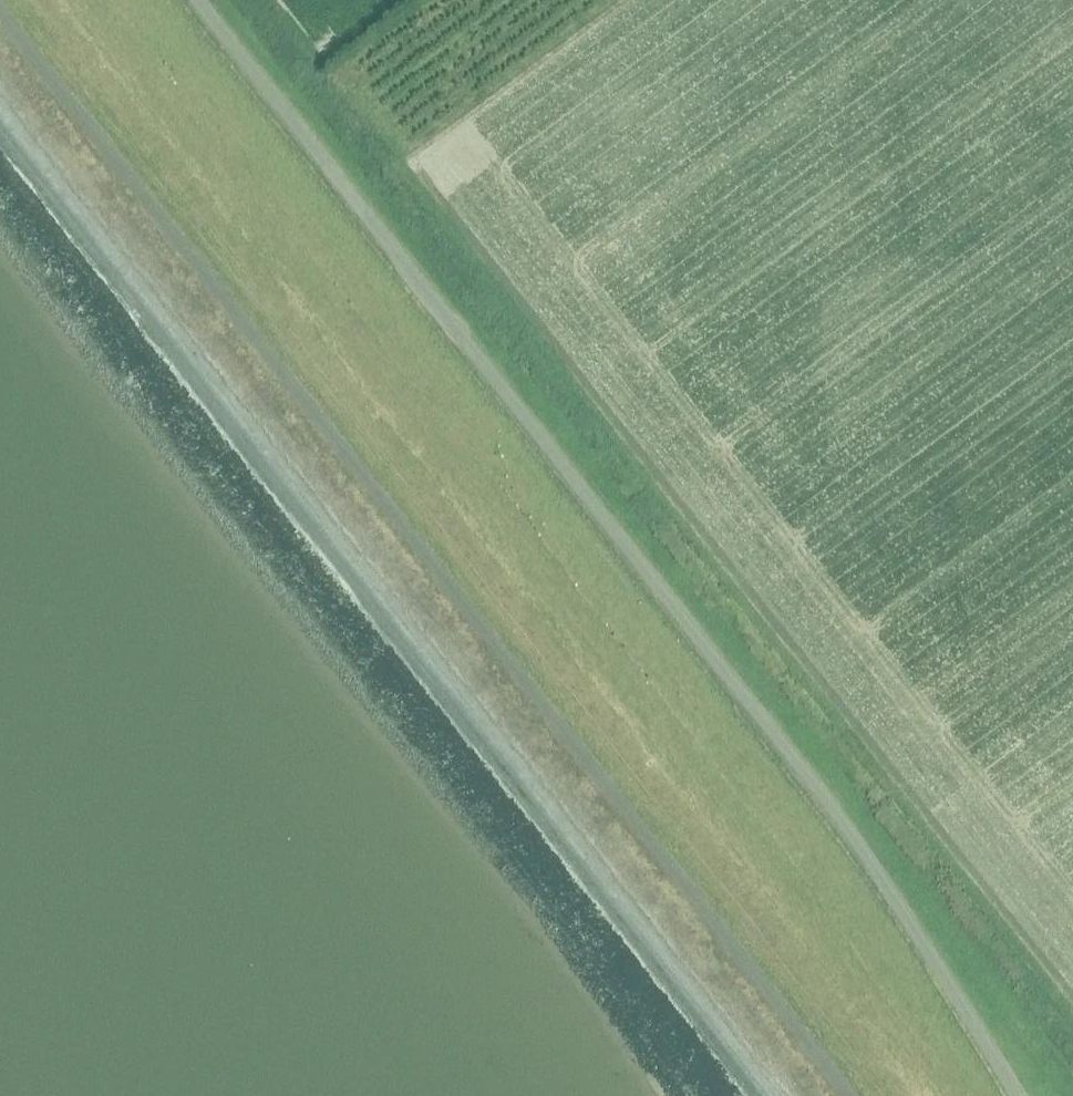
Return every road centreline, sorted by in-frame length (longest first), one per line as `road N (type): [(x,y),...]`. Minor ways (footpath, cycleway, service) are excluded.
road 1 (unclassified): [(1012,1095),(878,876),(204,0)]

